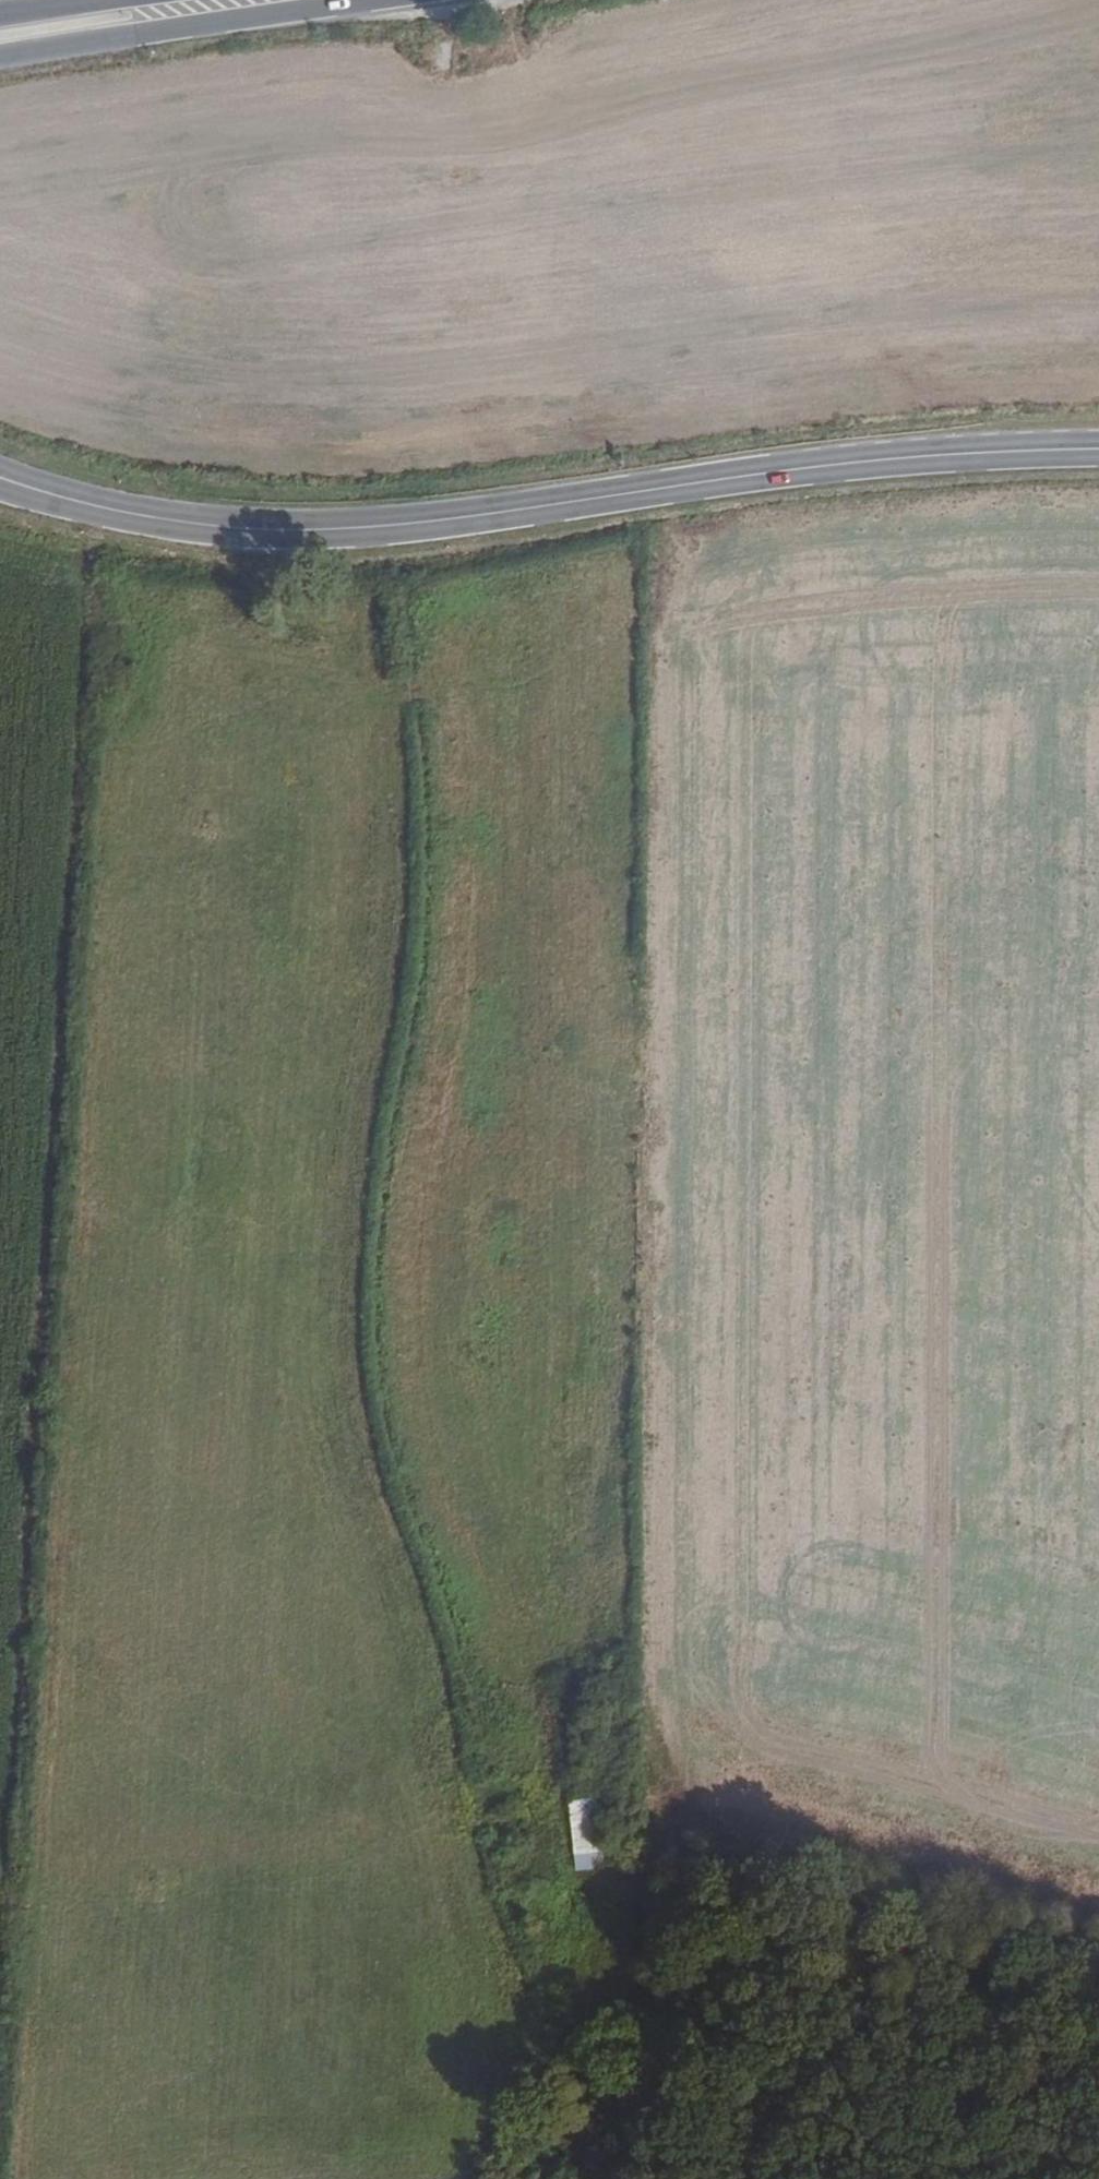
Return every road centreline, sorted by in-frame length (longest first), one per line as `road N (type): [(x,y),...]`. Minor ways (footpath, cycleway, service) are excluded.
road 1 (secondary): [(1098,447),(877,459),(371,527),(157,519),(40,491)]
road 2 (primary): [(0,55),(387,0)]

